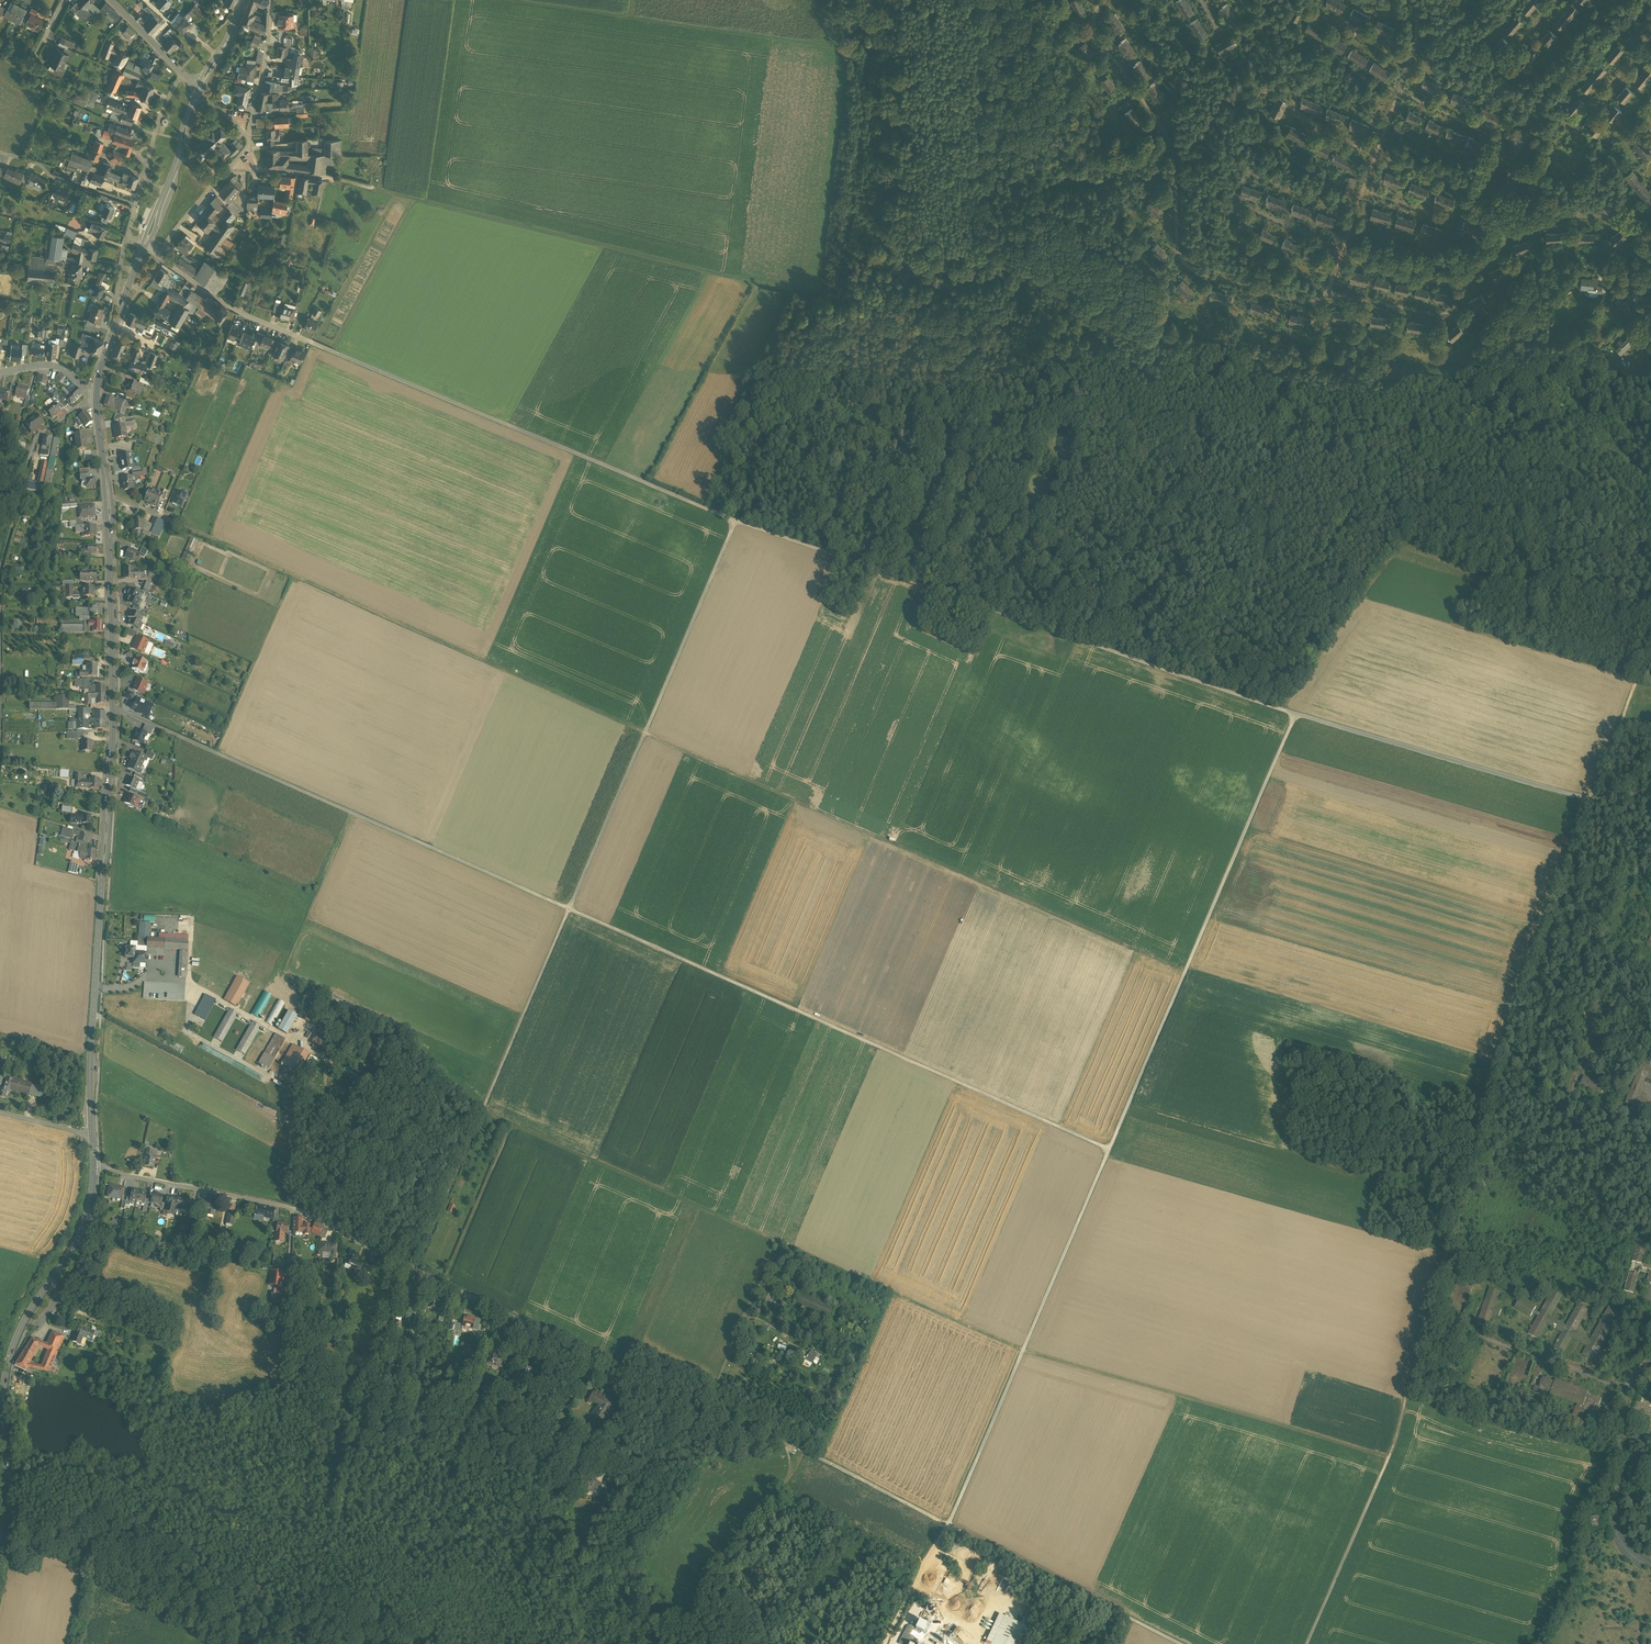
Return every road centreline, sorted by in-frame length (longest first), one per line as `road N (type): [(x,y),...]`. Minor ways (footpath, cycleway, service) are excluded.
road 1 (track): [(174,523),(1185,973)]
road 2 (track): [(1110,1149),(113,708)]
road 3 (track): [(314,344),(736,521),(1296,714)]
road 4 (track): [(487,1113),(1024,1351),(1388,1458)]
road 5 (track): [(1296,714),(950,1527)]
road 6 (track): [(1650,644),(1518,1008),(1388,1458)]
road 7 (residential): [(94,1166),(290,1209),(785,1442)]
road 8 (track): [(736,521),(487,1113)]
road 9 (secondary): [(92,1135),(113,729),(108,496)]
road 10 (track): [(327,178),(811,293)]
road 11 (track): [(785,1442),(1178,1643)]
road 12 (secondary): [(4,1526),(11,1353),(79,1235),(94,1166)]
road 13 (track): [(1650,792),(1590,800),(1296,714)]
road 14 (track): [(194,985),(452,1126),(487,1113)]
road 15 (track): [(510,0),(832,48)]
road 16 (track): [(3,1530),(216,1643)]
road 17 (track): [(1388,1458),(1307,1643)]
road 18 (track): [(1389,555),(1281,709)]
road 19 (residential): [(160,258),(239,312),(314,344)]
road 20 (track): [(487,1113),(420,1274)]
road 21 (residential): [(97,397),(37,437),(16,510)]
road 22 (residential): [(0,153),(136,205)]
road 23 (residential): [(271,0),(250,142)]
road 24 (unclassified): [(888,1643),(950,1527)]

